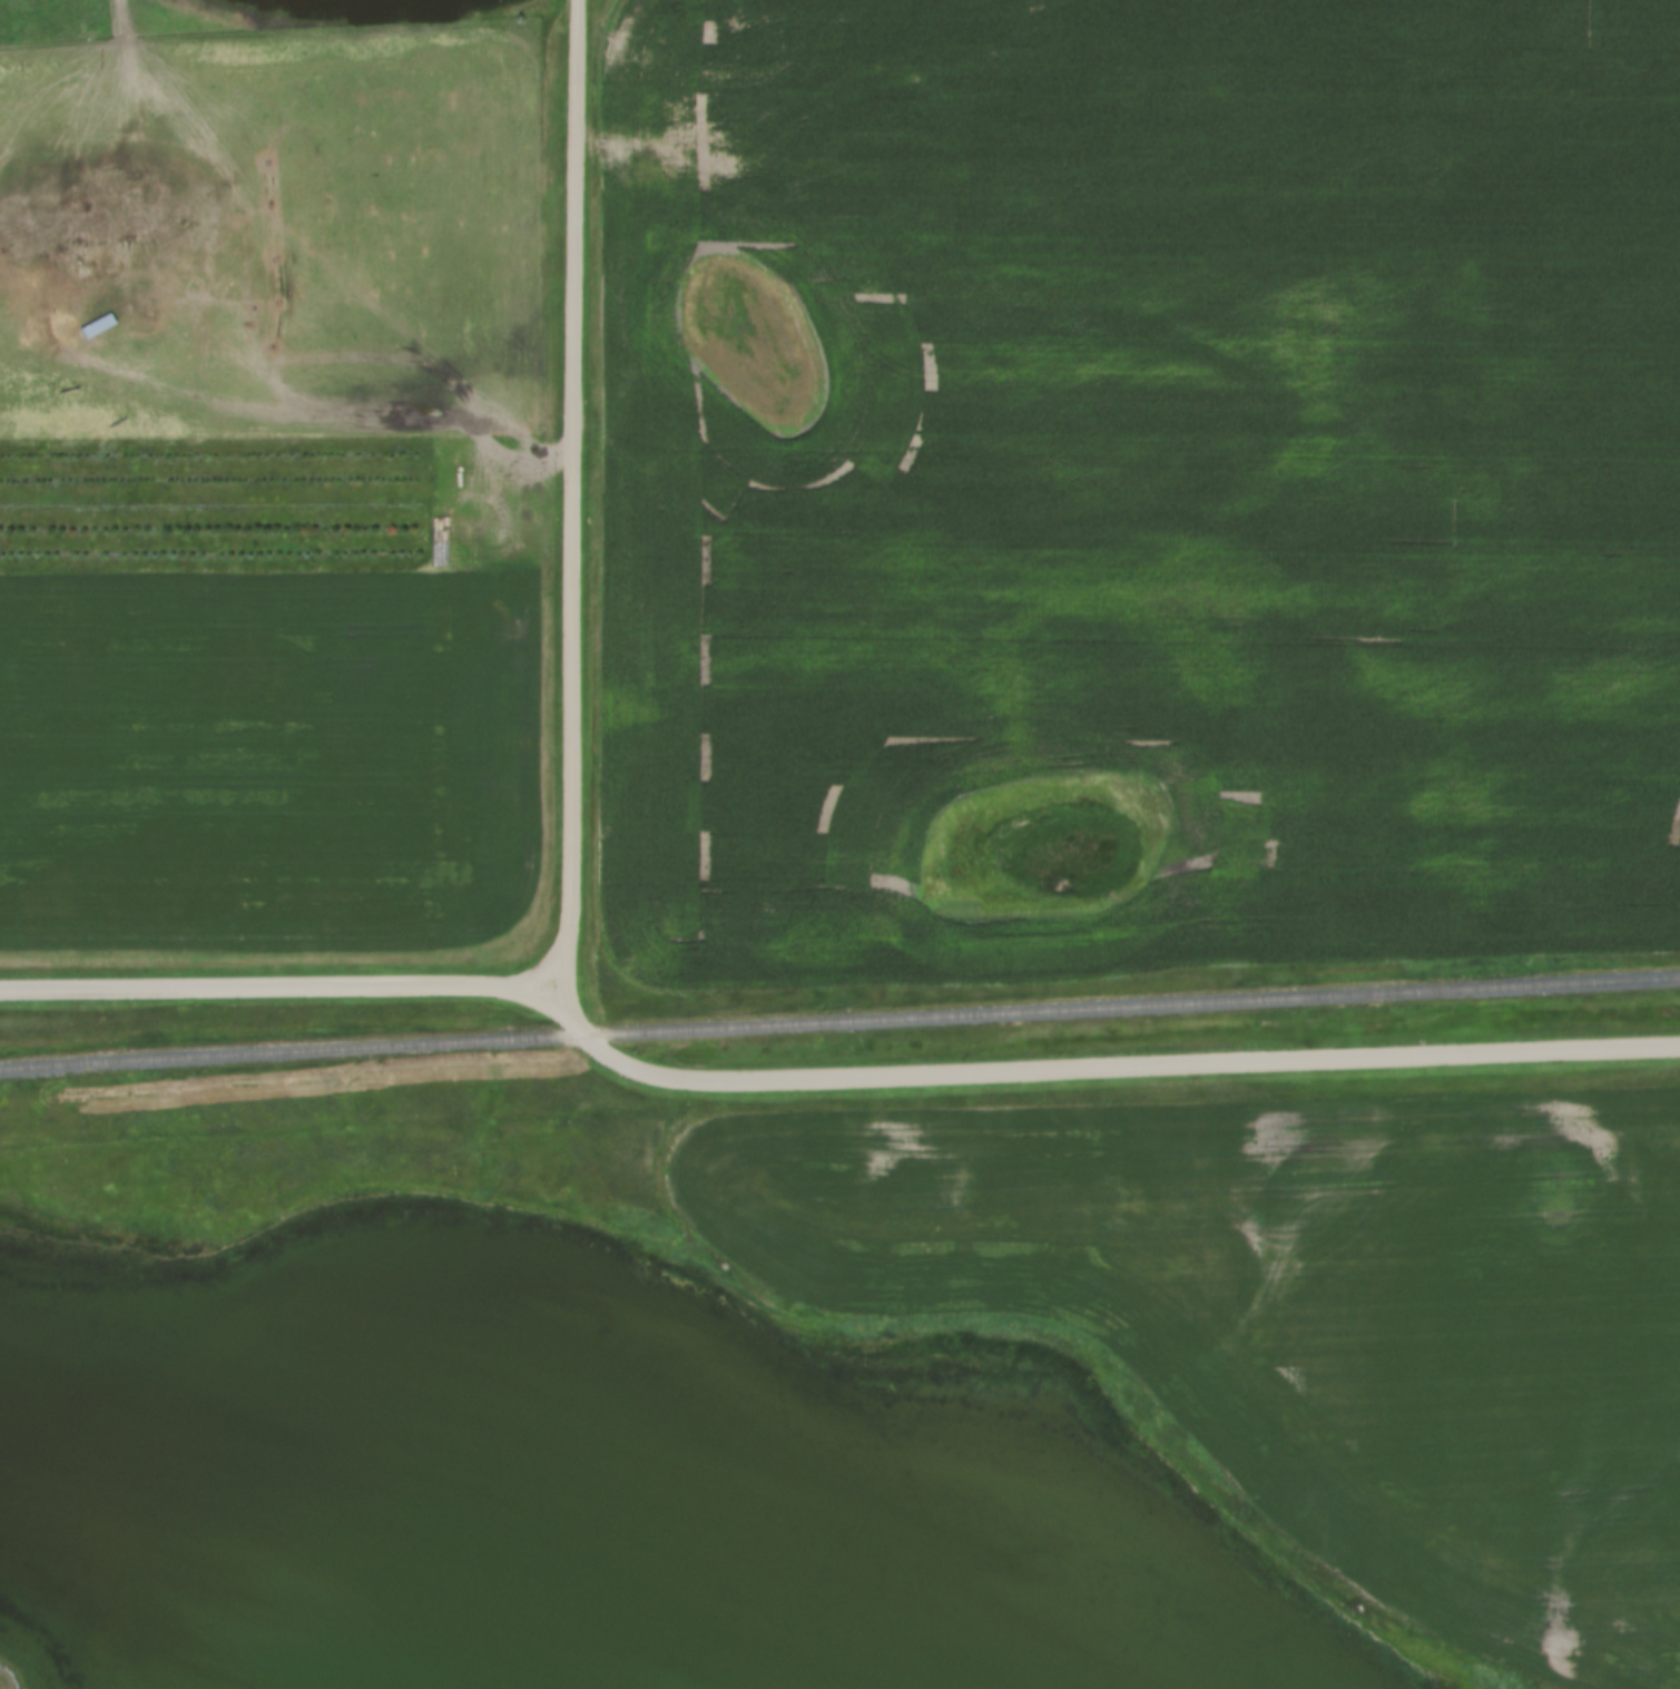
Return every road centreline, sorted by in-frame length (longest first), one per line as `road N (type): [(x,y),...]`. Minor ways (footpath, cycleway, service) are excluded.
road 1 (residential): [(1679,1047),(667,1081),(635,1071),(590,1038),(569,1003),(569,986)]
road 2 (residential): [(569,986),(0,992)]

